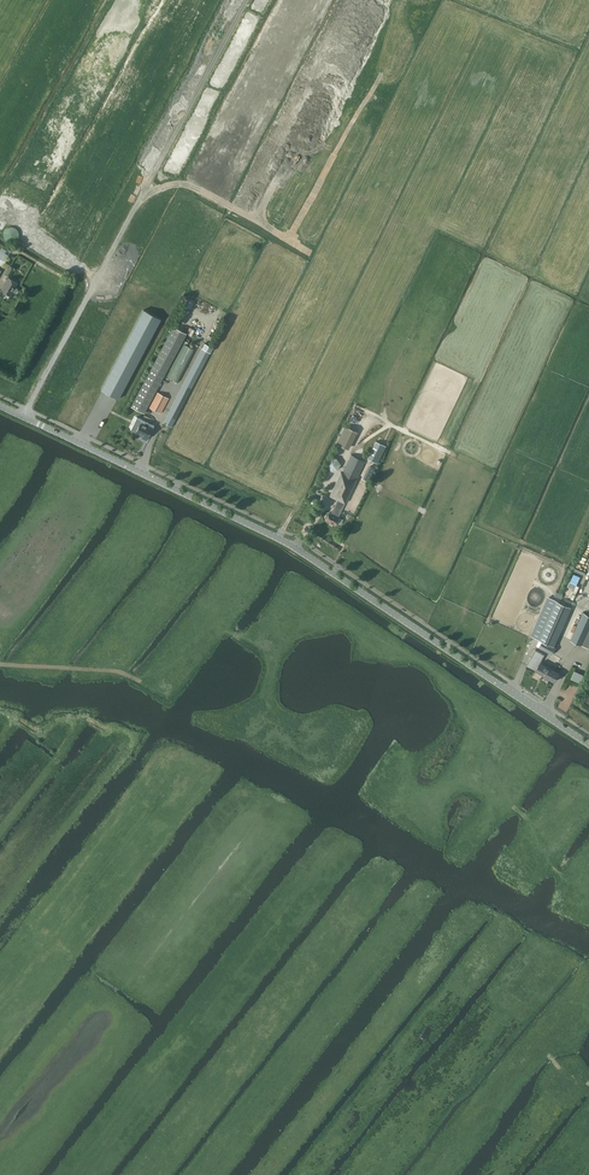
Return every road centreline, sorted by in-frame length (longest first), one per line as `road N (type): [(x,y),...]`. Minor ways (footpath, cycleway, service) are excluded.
road 1 (unclassified): [(588,743),(298,550),(0,405)]
road 2 (track): [(247,0),(24,417)]
road 3 (track): [(142,681),(120,671),(0,664)]

